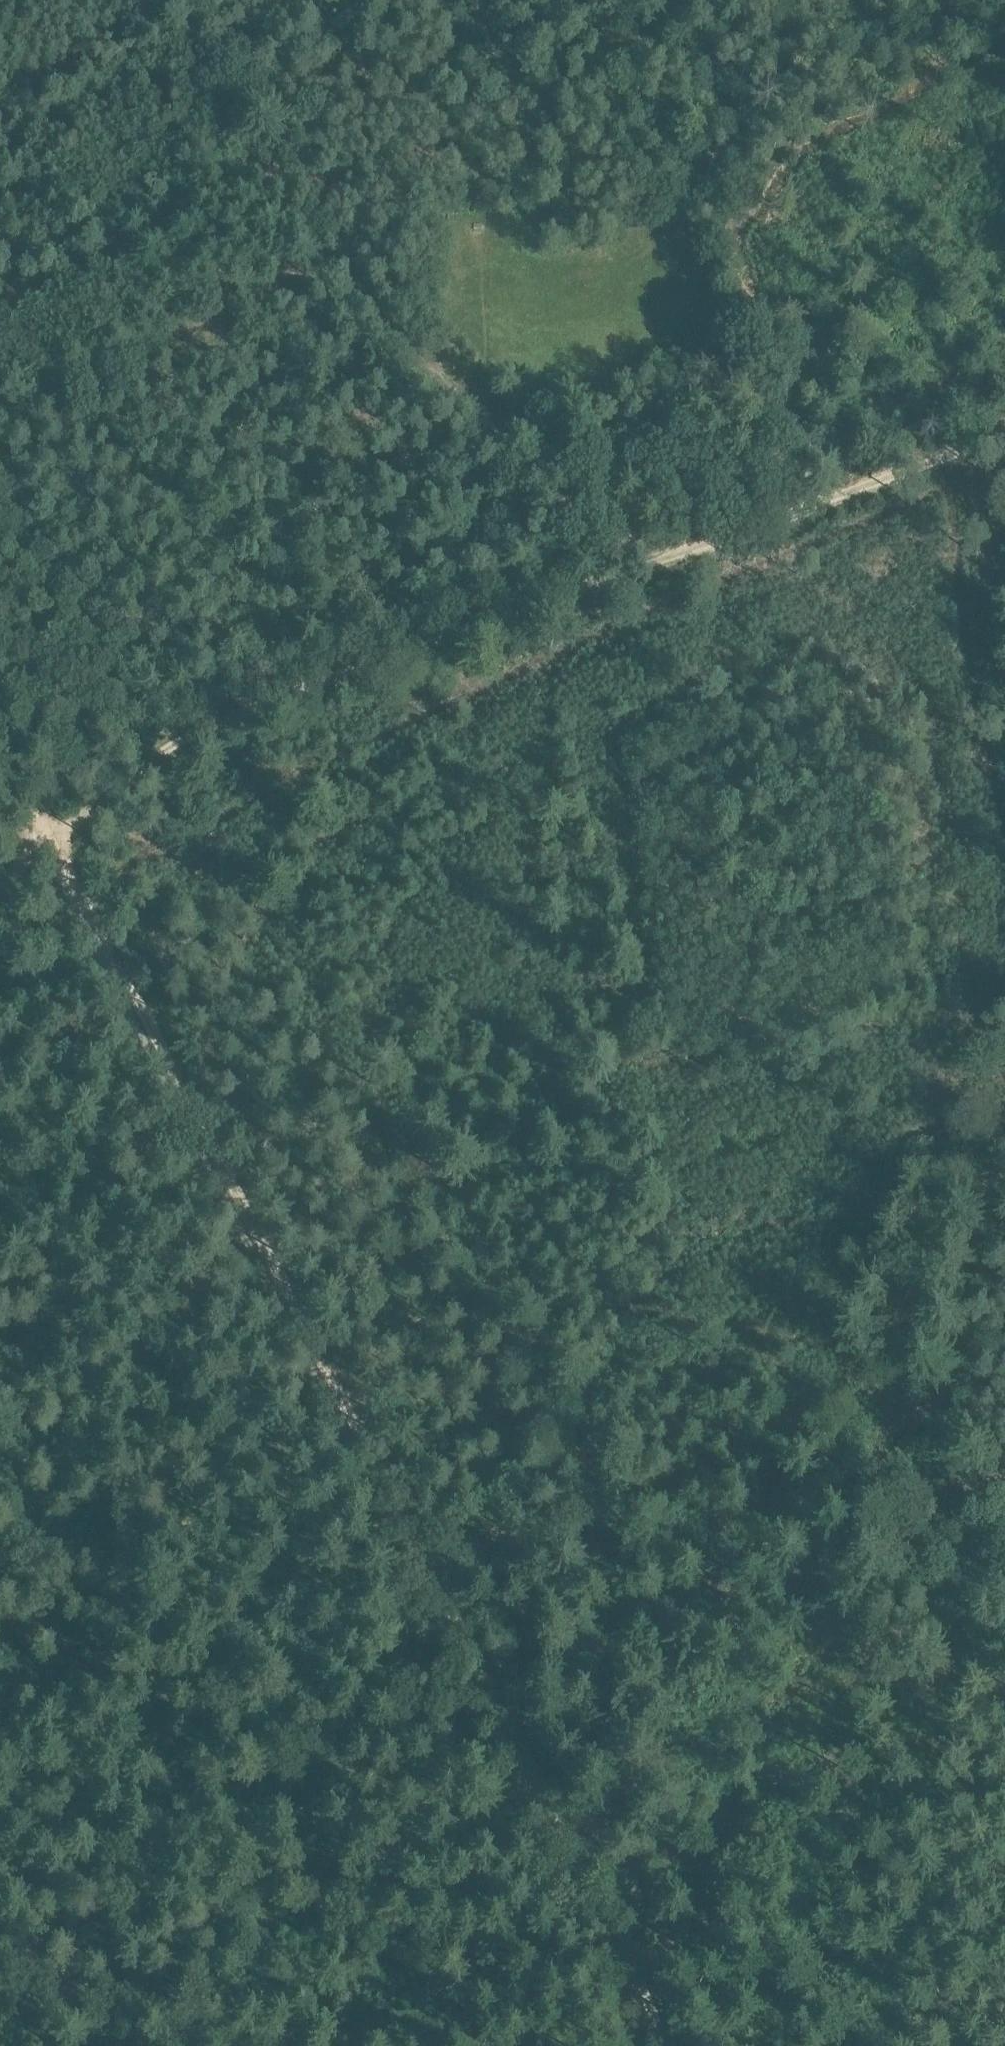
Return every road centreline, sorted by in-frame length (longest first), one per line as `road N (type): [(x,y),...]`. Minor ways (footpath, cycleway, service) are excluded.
road 1 (track): [(55,847),(413,1532)]
road 2 (track): [(46,833),(179,740),(573,594)]
road 3 (track): [(573,594),(965,454)]
road 4 (track): [(346,261),(411,361),(462,406),(573,594)]
road 5 (track): [(346,261),(0,432)]
road 6 (track): [(413,1532),(581,1872)]
road 7 (track): [(201,0),(346,261)]
road 8 (track): [(246,2045),(0,1965)]
road 9 (track): [(1004,680),(965,454)]
road 10 (track): [(581,1872),(668,2045)]

